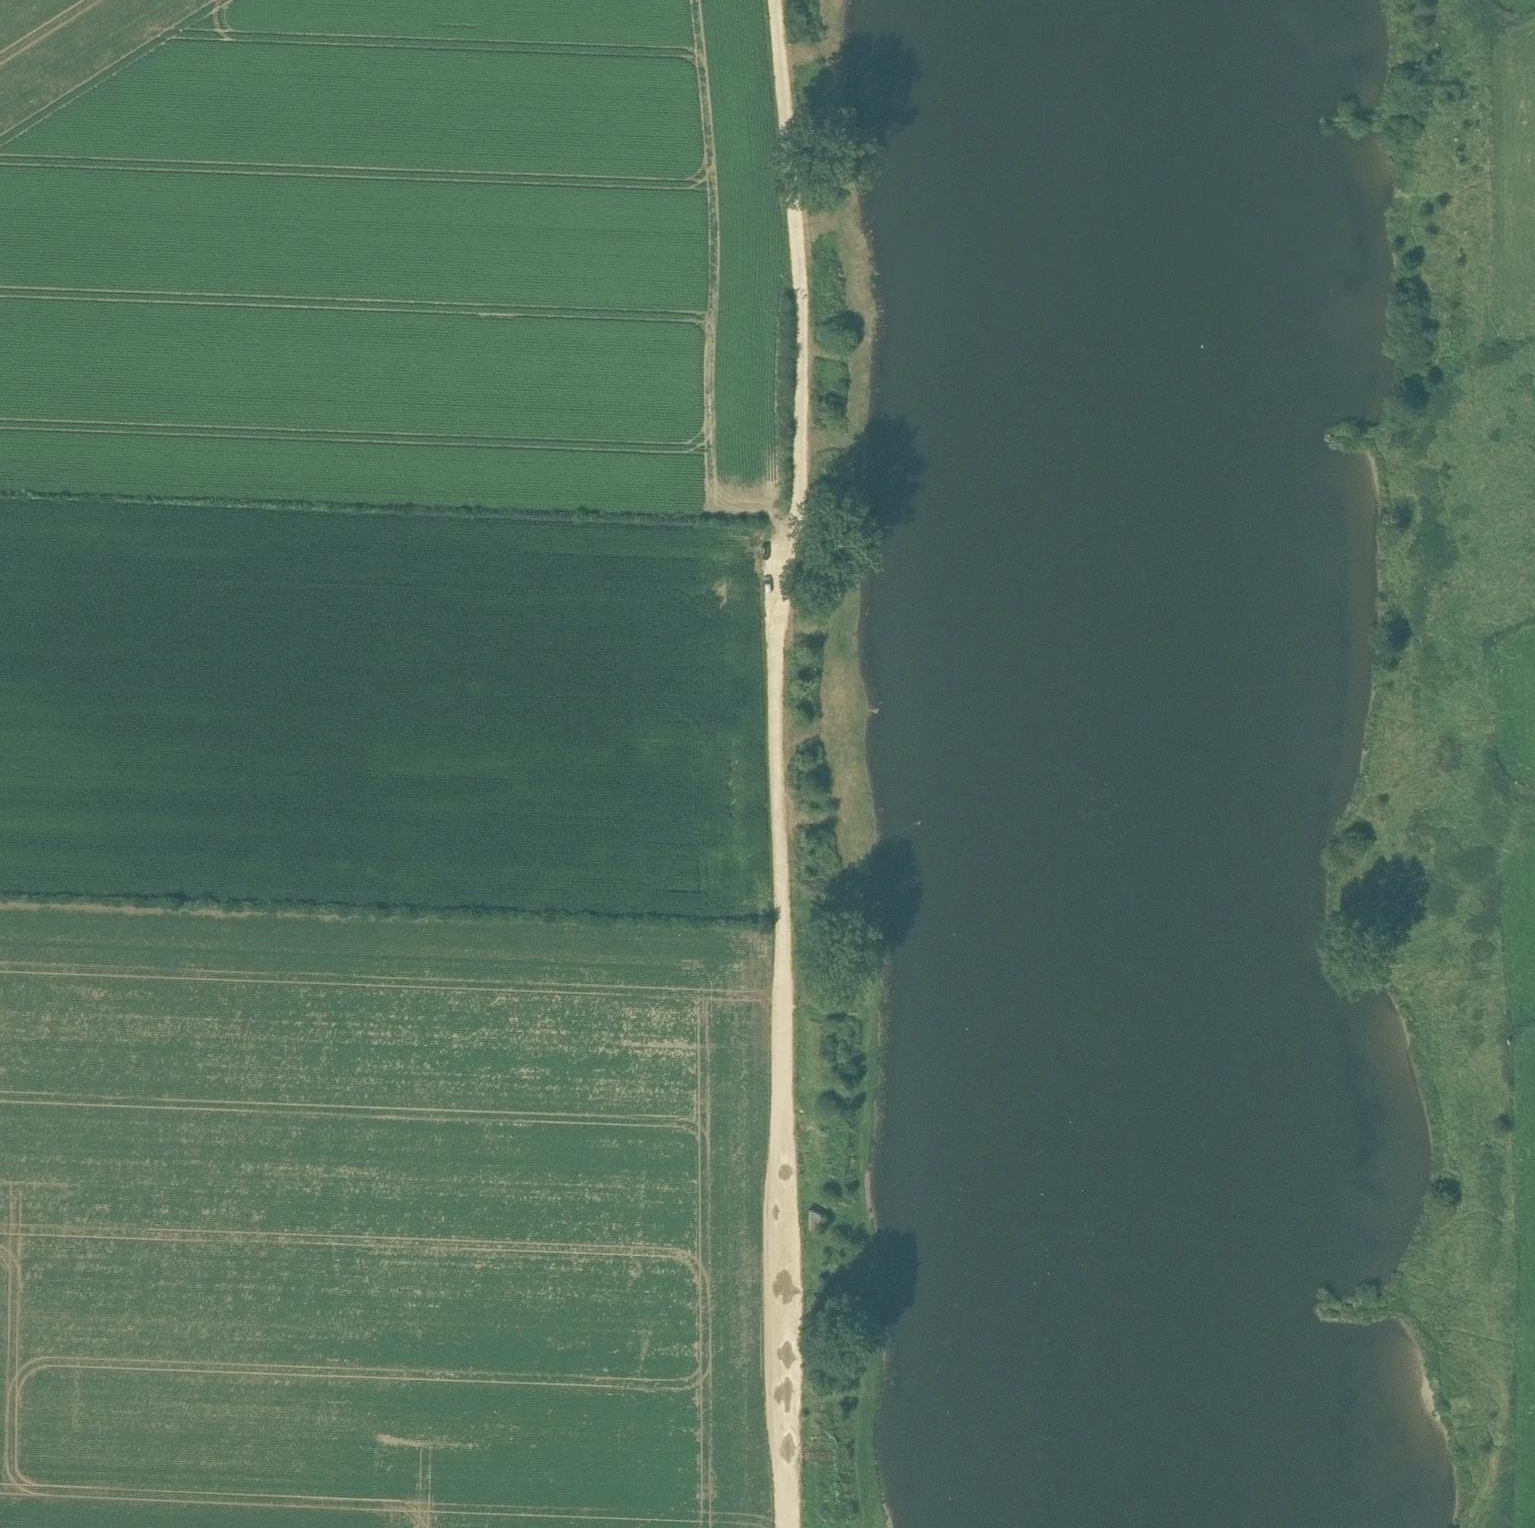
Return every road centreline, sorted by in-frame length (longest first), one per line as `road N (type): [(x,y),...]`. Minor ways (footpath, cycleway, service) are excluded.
road 1 (track): [(781,977),(790,1527)]

